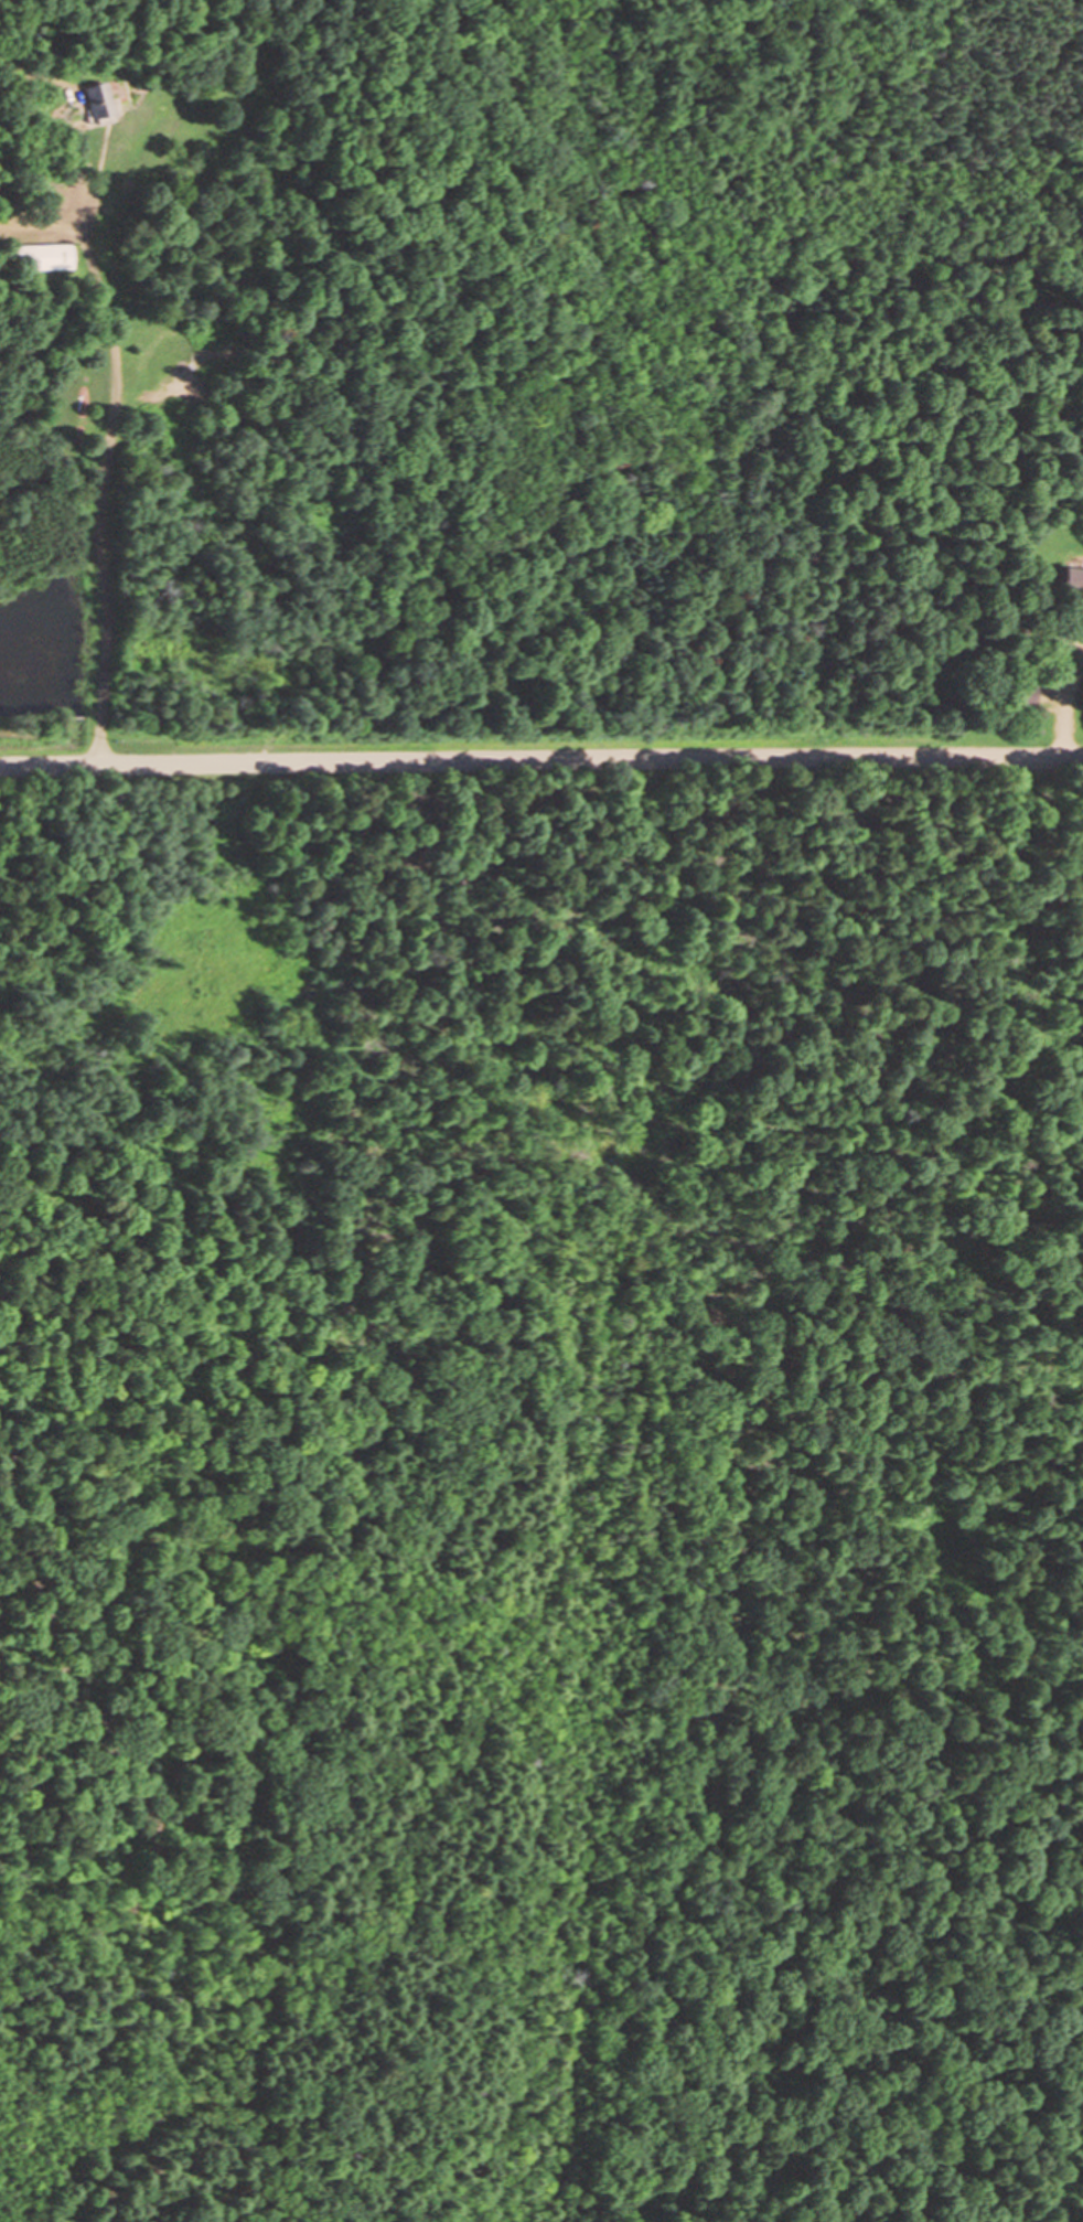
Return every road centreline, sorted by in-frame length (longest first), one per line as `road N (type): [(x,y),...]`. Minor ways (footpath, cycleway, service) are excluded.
road 1 (residential): [(1082,759),(0,768)]

